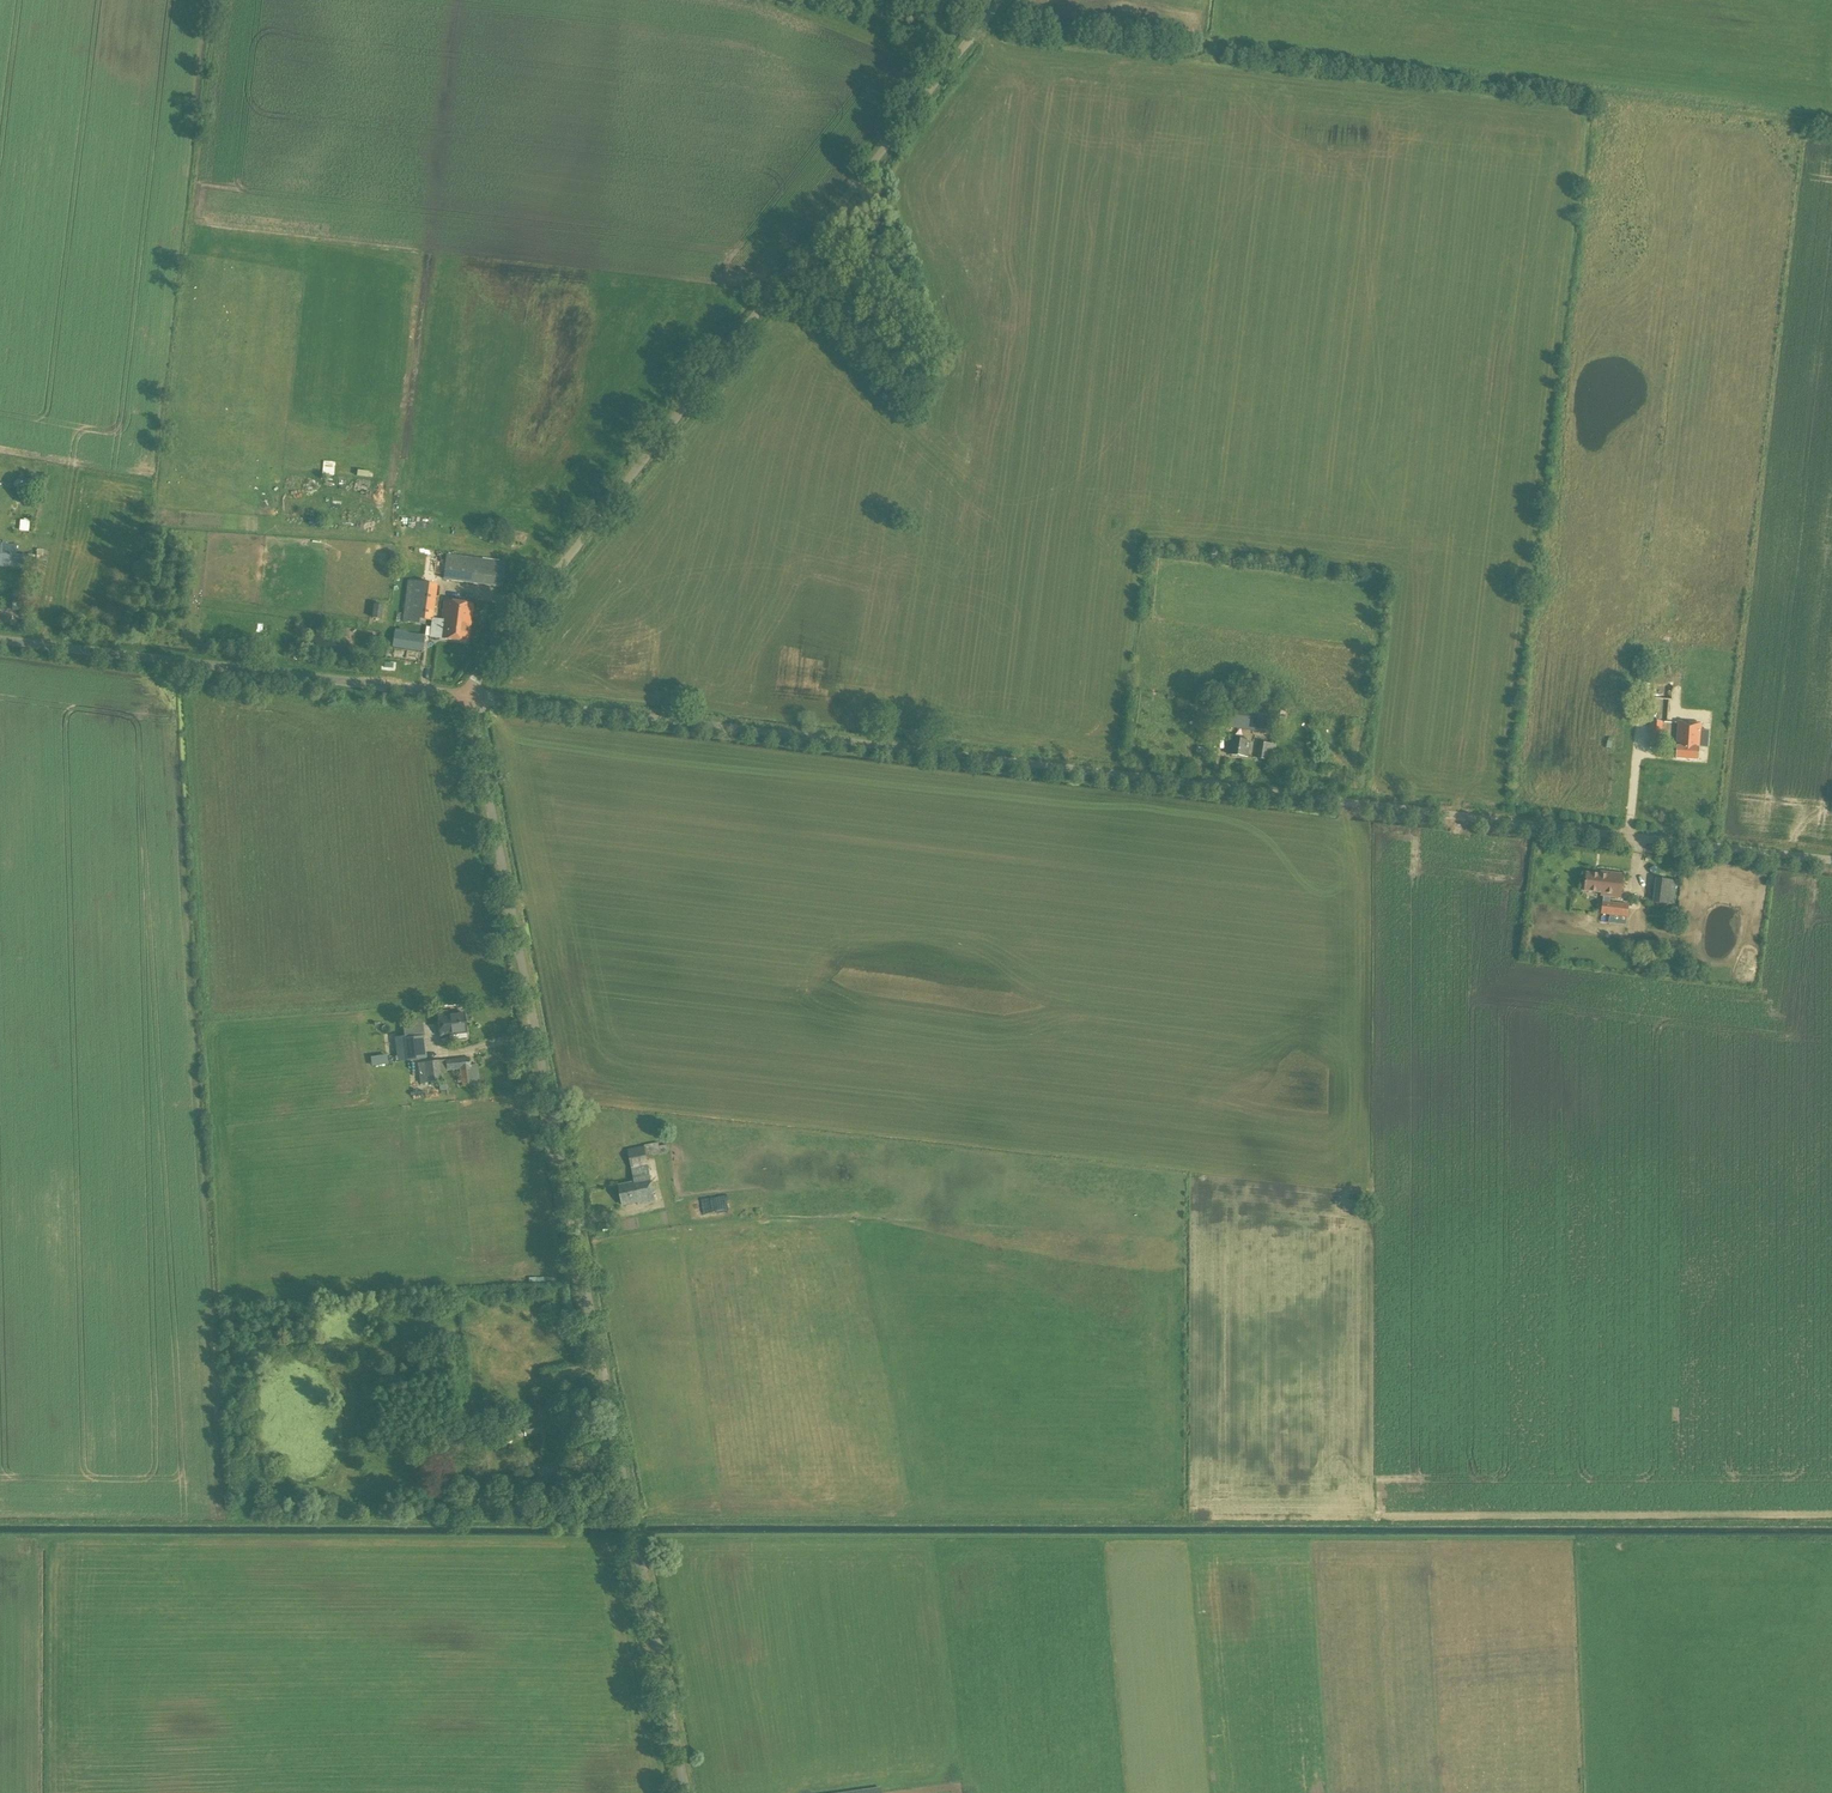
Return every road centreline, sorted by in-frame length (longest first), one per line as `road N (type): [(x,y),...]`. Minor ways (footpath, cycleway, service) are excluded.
road 1 (unclassified): [(1831,864),(469,697)]
road 2 (unclassified): [(684,1792),(469,697)]
road 3 (unclassified): [(469,697),(1001,0)]
road 4 (unclassified): [(469,697),(0,639)]

